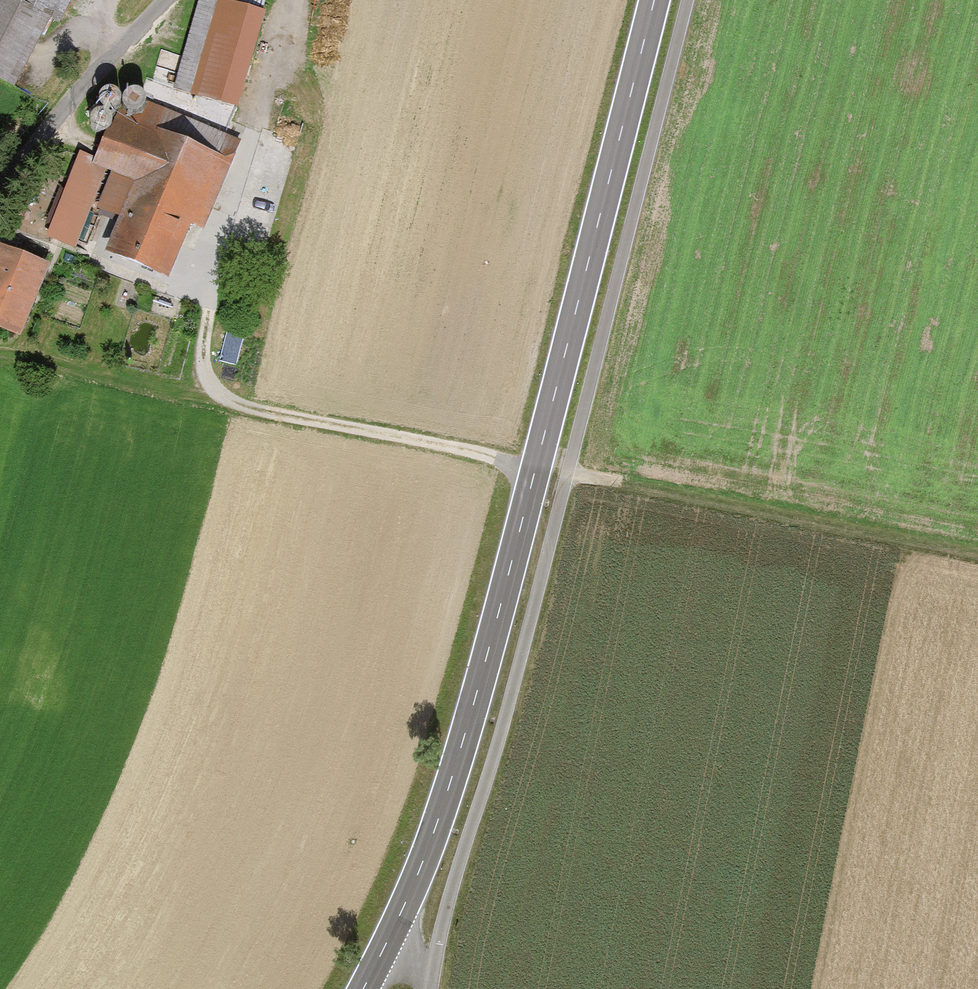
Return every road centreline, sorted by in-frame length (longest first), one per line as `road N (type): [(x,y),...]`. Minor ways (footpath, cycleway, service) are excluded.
road 1 (secondary): [(365,988),(432,842),(471,708),(654,0)]
road 2 (track): [(429,979),(689,0)]
road 3 (track): [(977,557),(536,468)]
road 4 (residential): [(175,0),(3,170)]

